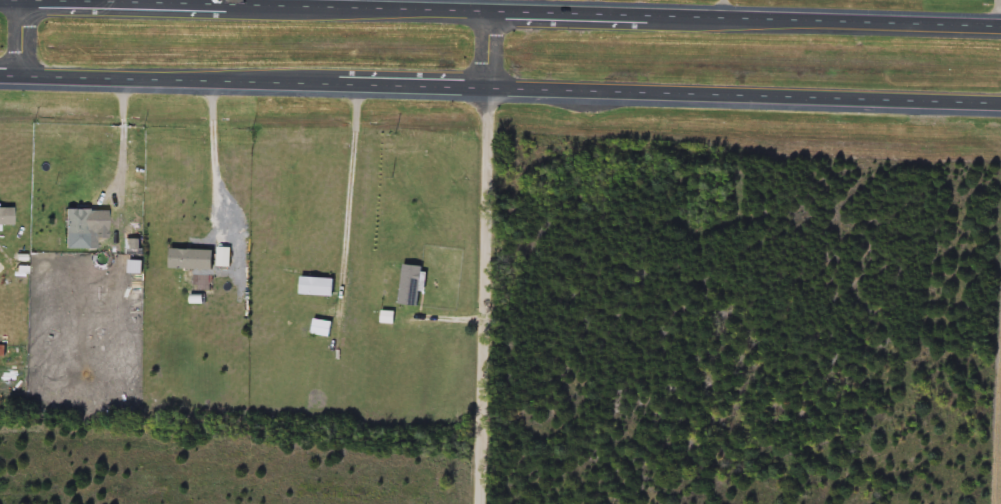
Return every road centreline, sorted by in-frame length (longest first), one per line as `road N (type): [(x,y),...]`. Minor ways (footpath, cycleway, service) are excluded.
road 1 (trunk): [(0,81),(1000,107)]
road 2 (trunk): [(1000,27),(0,2)]
road 3 (residential): [(482,503),(495,12)]

